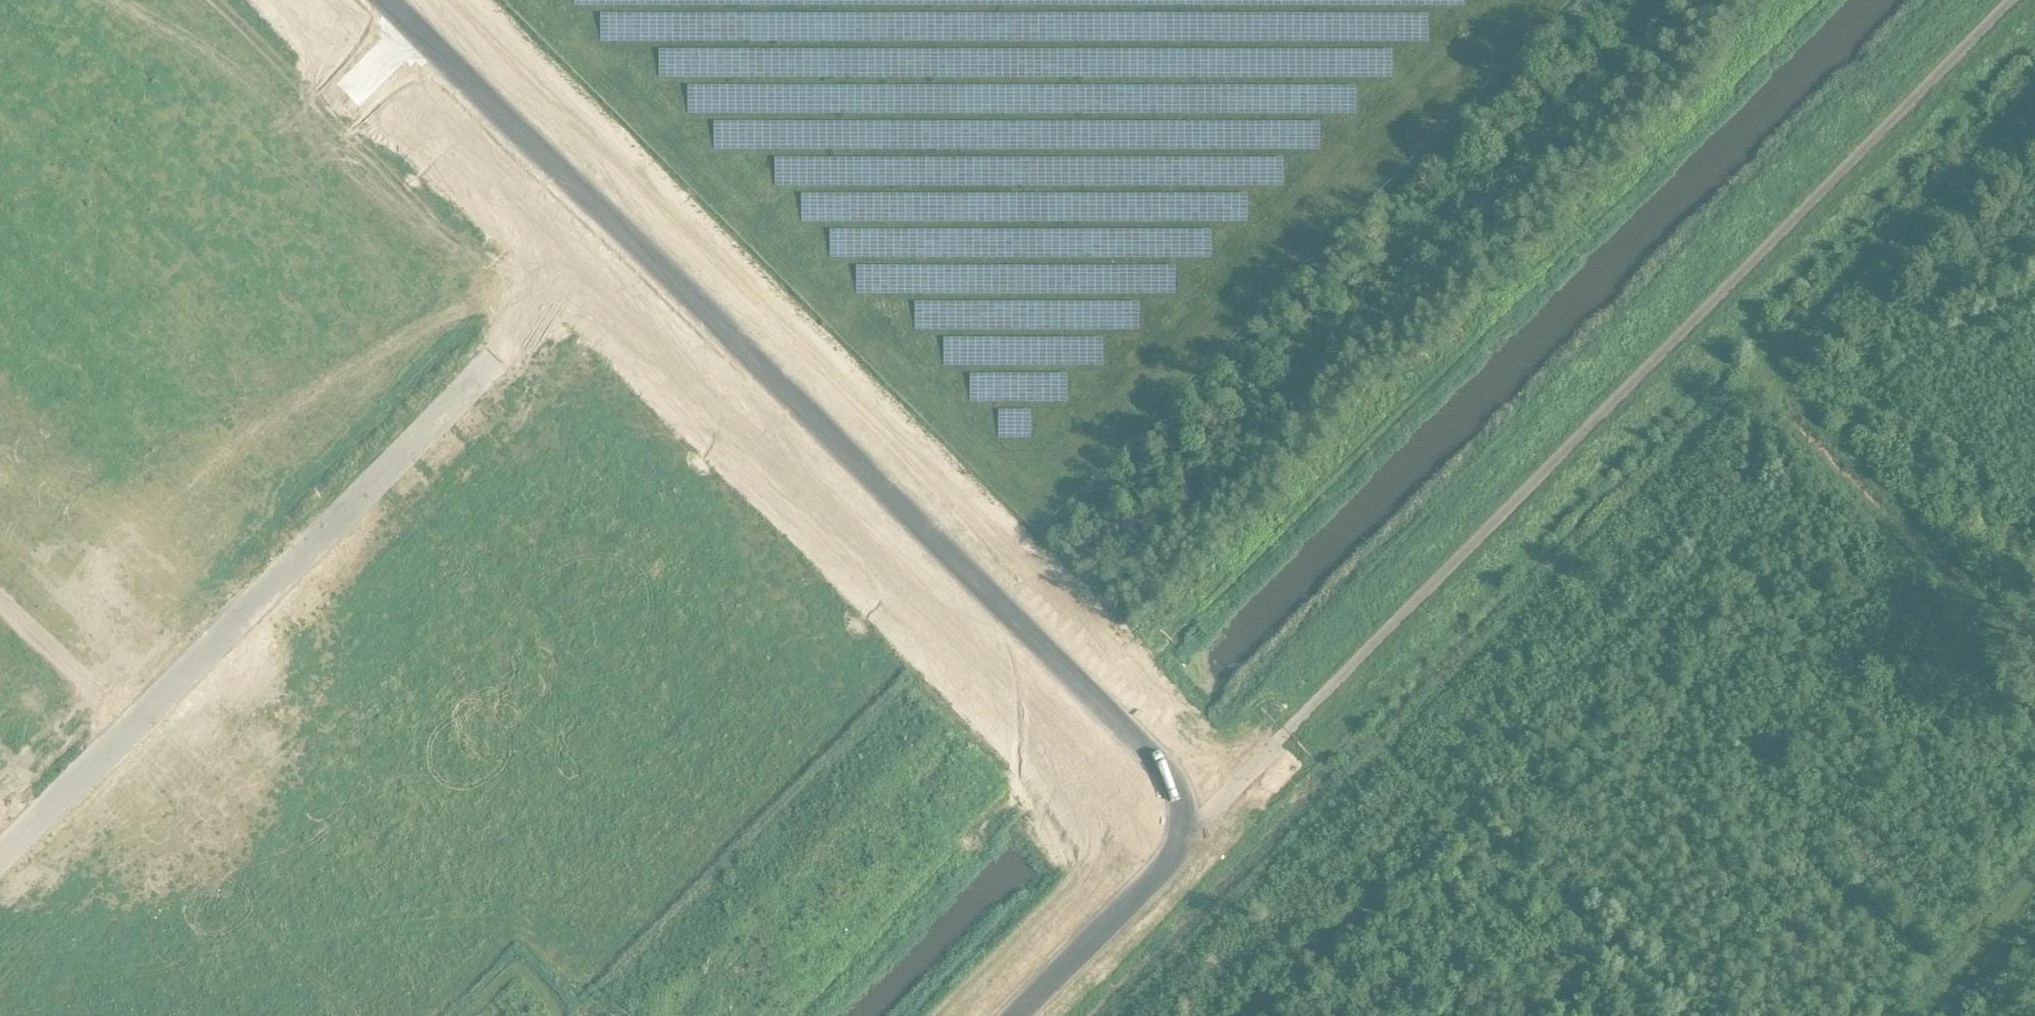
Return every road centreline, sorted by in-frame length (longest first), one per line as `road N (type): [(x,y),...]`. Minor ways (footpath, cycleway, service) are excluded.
road 1 (track): [(0,865),(507,354)]
road 2 (unclassified): [(1164,776),(704,319)]
road 3 (unclassified): [(293,0),(573,269),(704,319)]
road 4 (unclassified): [(704,319),(383,0)]
road 5 (unclassified): [(1022,1015),(1169,869),(1184,844),(1184,816),(1164,776)]
road 6 (unclassified): [(1113,1015),(1210,919),(1229,882),(1229,857),(1207,820),(1164,776)]

